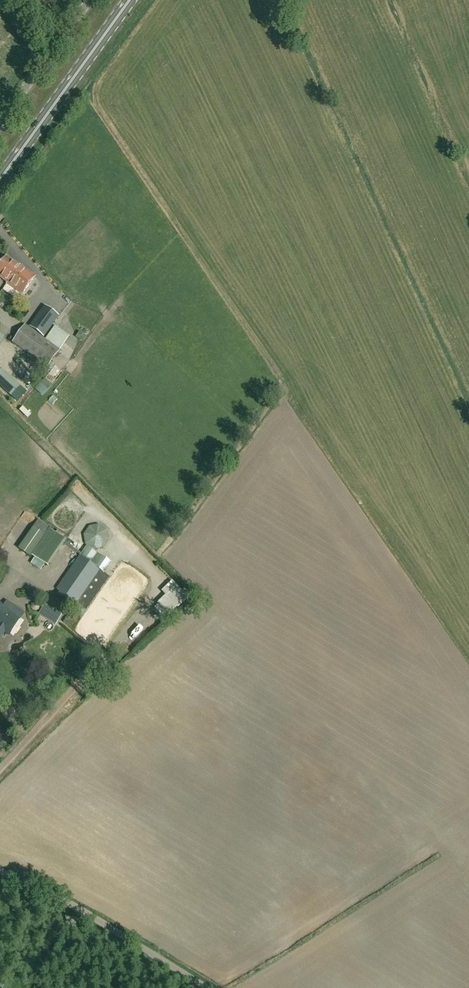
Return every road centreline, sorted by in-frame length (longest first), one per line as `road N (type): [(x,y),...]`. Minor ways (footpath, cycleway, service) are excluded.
road 1 (unclassified): [(206,987),(65,901),(0,871)]
road 2 (primary): [(0,181),(130,0)]
road 3 (unclassified): [(0,122),(89,0)]

